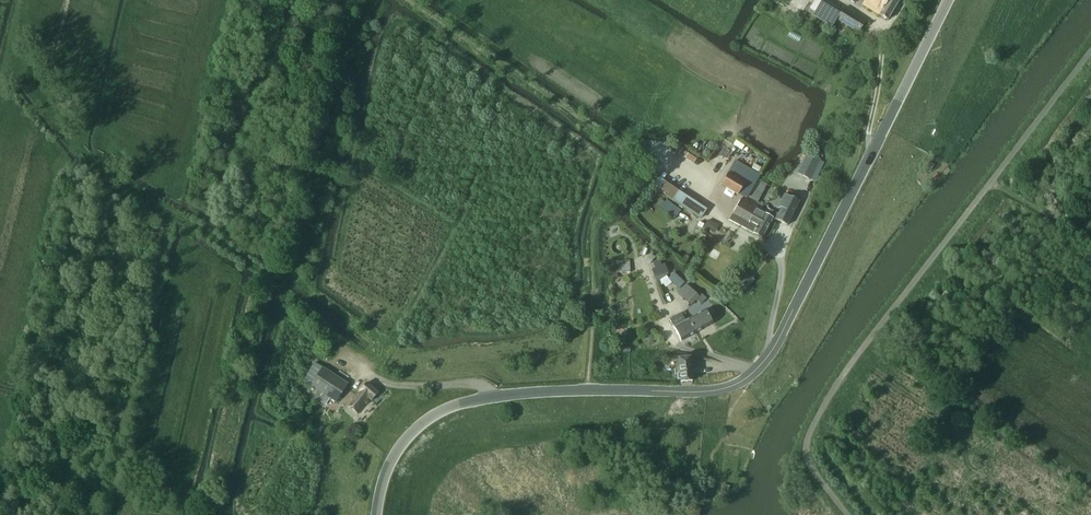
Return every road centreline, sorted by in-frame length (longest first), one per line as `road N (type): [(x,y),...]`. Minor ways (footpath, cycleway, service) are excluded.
road 1 (unclassified): [(378,514),(402,449),(455,408),(547,394),(709,392),(759,369),(952,0)]
road 2 (unclassified): [(1090,52),(813,422),(807,451),(847,514)]
road 3 (track): [(101,514),(173,213)]
road 4 (track): [(369,373),(285,289),(192,224),(185,251)]
road 5 (track): [(464,208),(369,373)]
road 6 (track): [(493,399),(485,386),(401,385),(369,373)]
road 7 (track): [(192,224),(88,161)]

